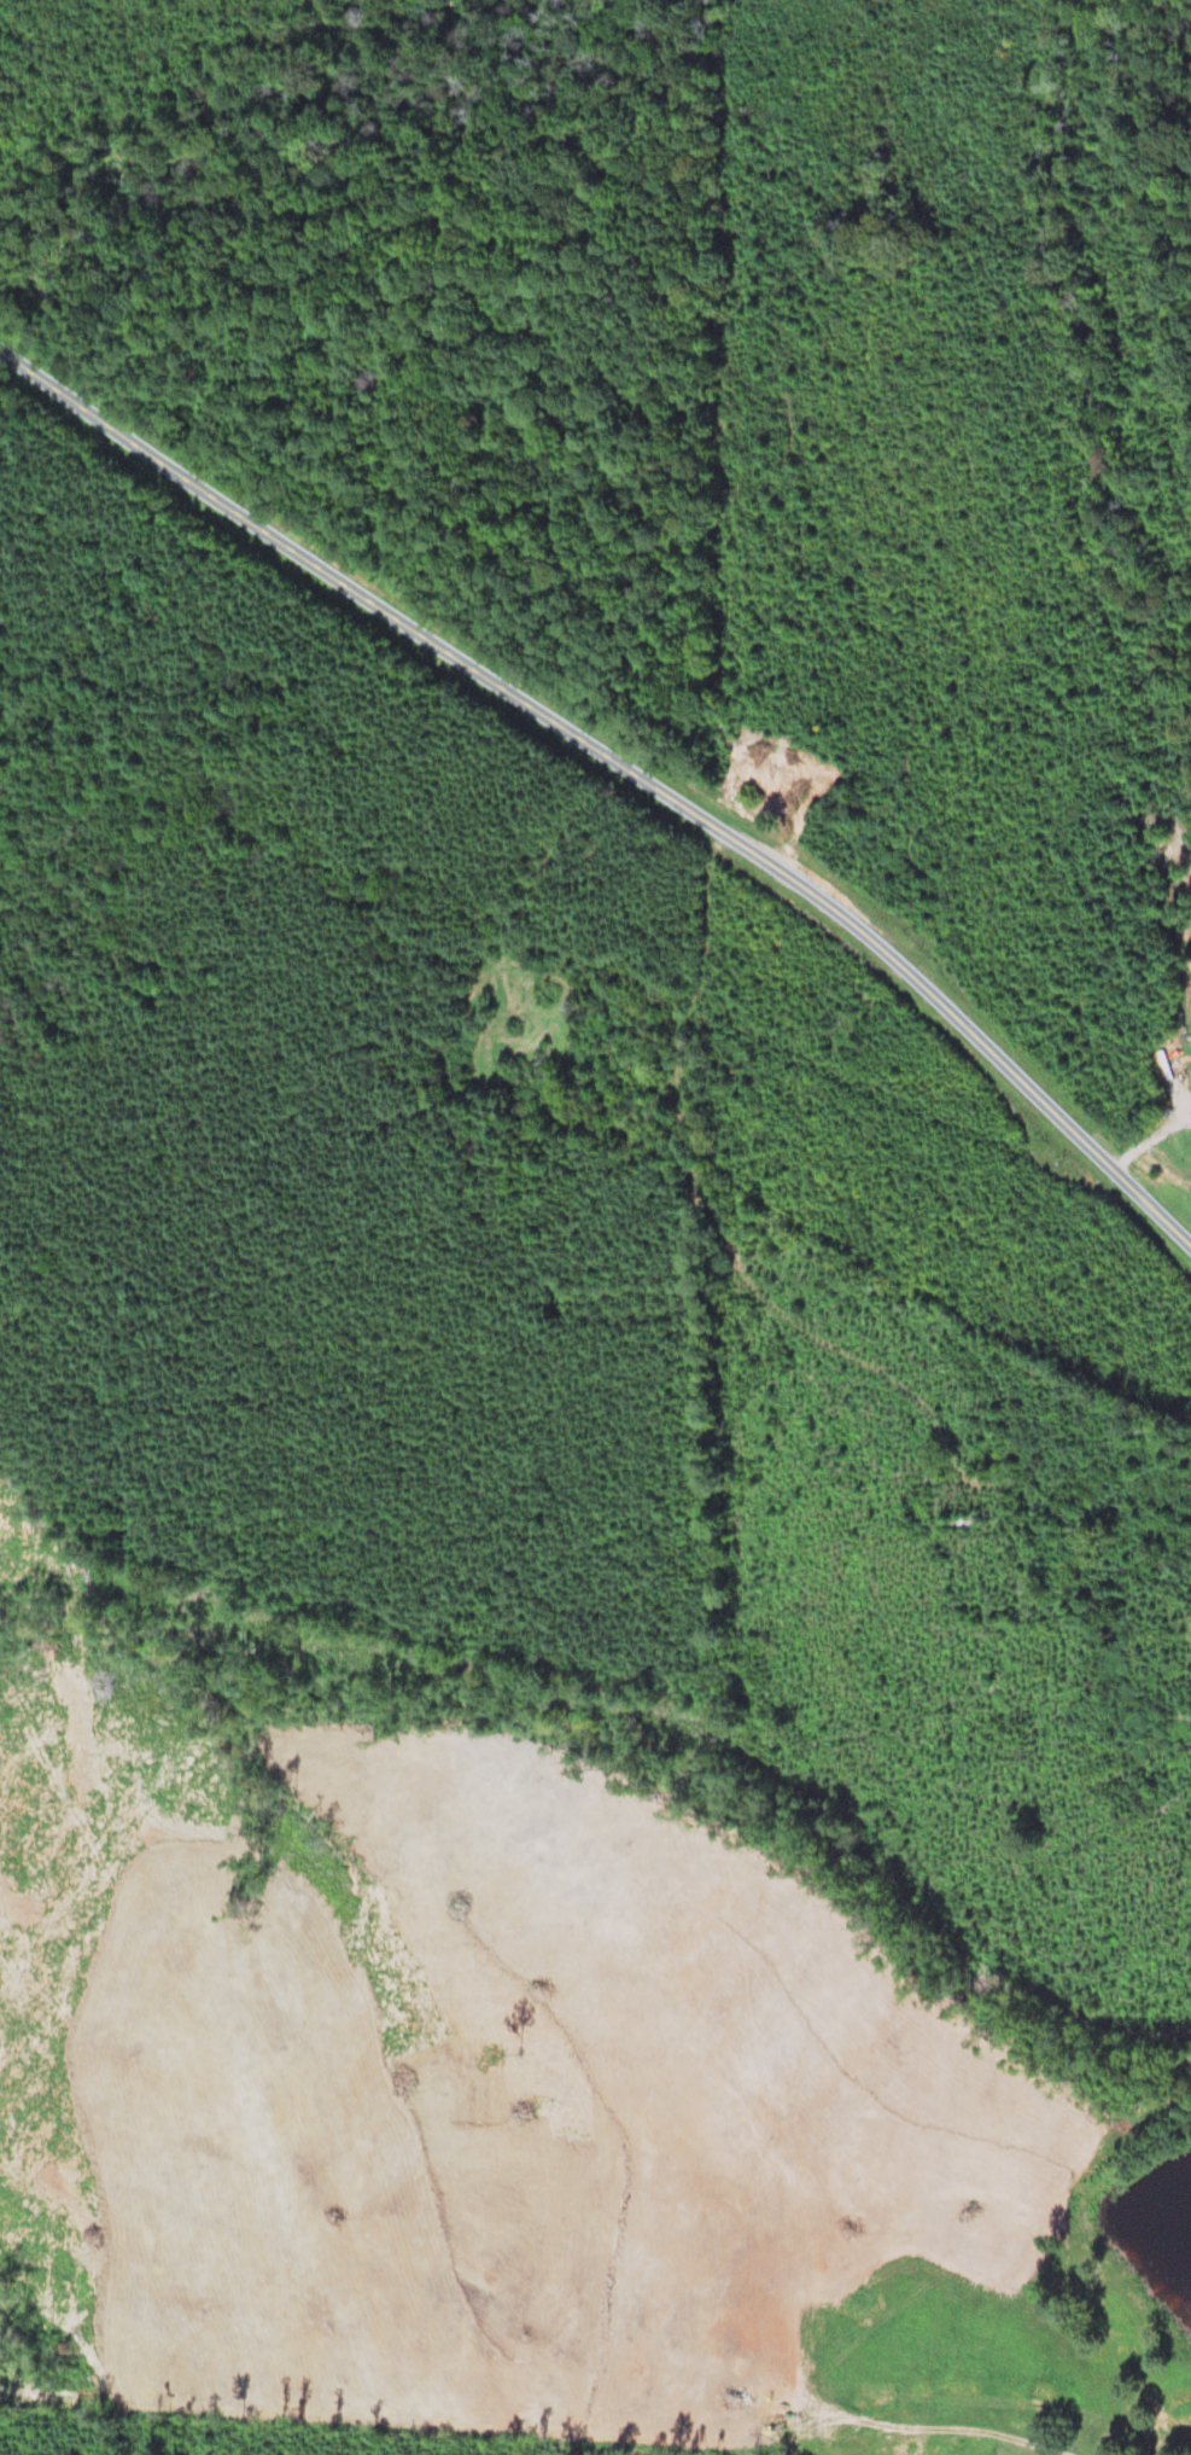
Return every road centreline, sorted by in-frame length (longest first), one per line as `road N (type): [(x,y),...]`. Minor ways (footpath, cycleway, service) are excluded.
road 1 (residential): [(1190,1244),(892,952),(810,883),(0,346)]

